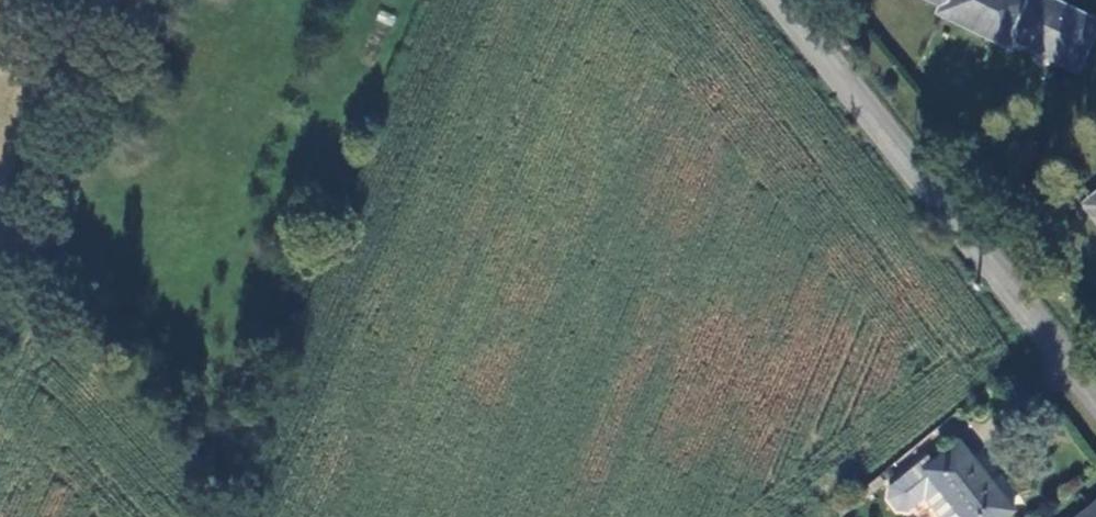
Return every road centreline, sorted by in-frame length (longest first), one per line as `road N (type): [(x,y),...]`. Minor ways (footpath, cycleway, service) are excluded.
road 1 (tertiary): [(778,0),(1095,398)]
road 2 (track): [(0,262),(107,0)]

